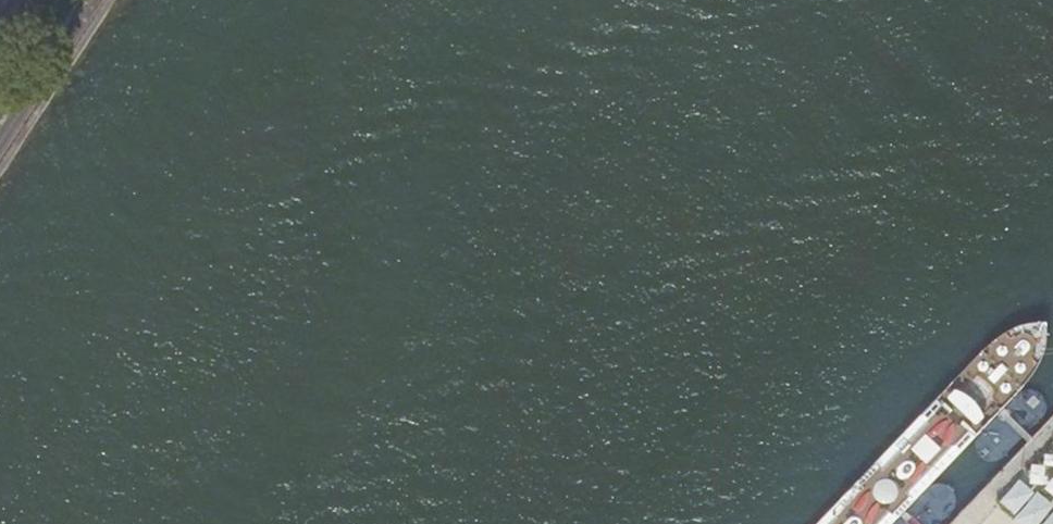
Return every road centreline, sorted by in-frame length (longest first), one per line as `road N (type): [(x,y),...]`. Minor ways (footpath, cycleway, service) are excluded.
road 1 (primary): [(0,114),(74,0)]

